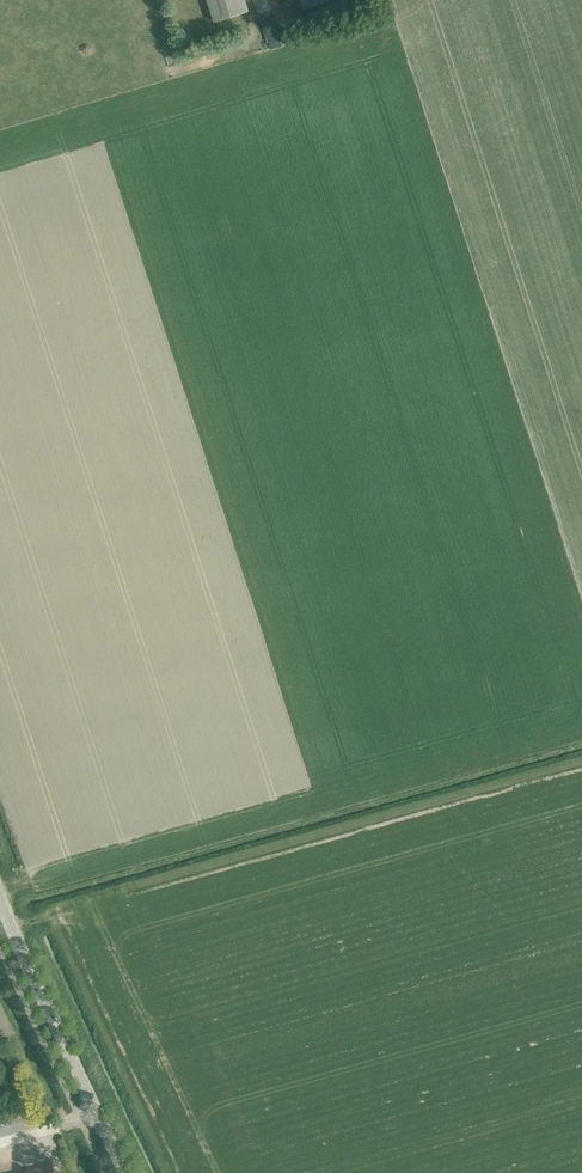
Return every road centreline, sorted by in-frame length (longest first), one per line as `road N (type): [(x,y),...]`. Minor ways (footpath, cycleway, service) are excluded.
road 1 (tertiary): [(123,1172),(0,901)]

